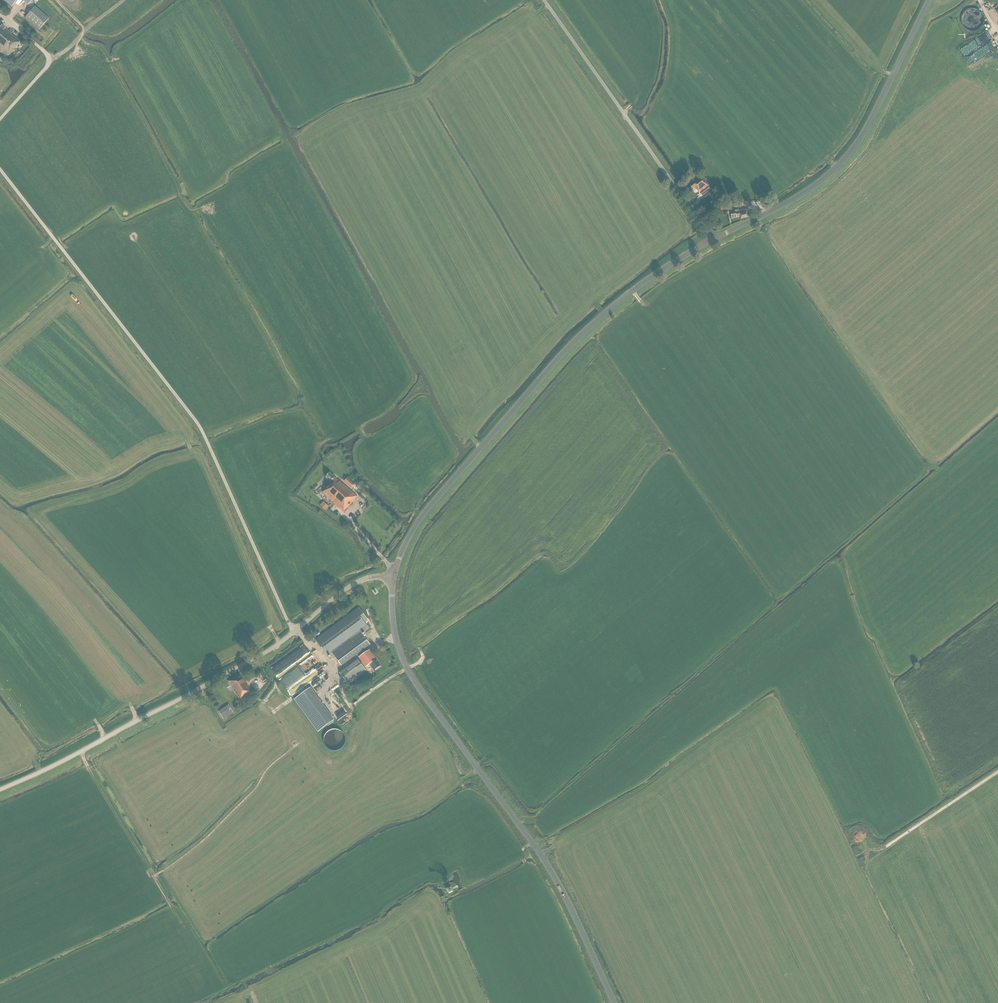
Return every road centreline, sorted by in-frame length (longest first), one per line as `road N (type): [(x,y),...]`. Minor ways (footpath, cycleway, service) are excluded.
road 1 (unclassified): [(295,631),(200,427),(0,169)]
road 2 (tertiary): [(614,1002),(553,875),(407,669),(393,621),(394,578)]
road 3 (tertiary): [(394,578),(416,525),(552,364),(635,289),(714,239)]
road 4 (tertiary): [(0,790),(295,631)]
road 5 (tertiary): [(714,239),(797,198),(844,160),(930,0)]
road 6 (unclassified): [(714,239),(543,0)]

